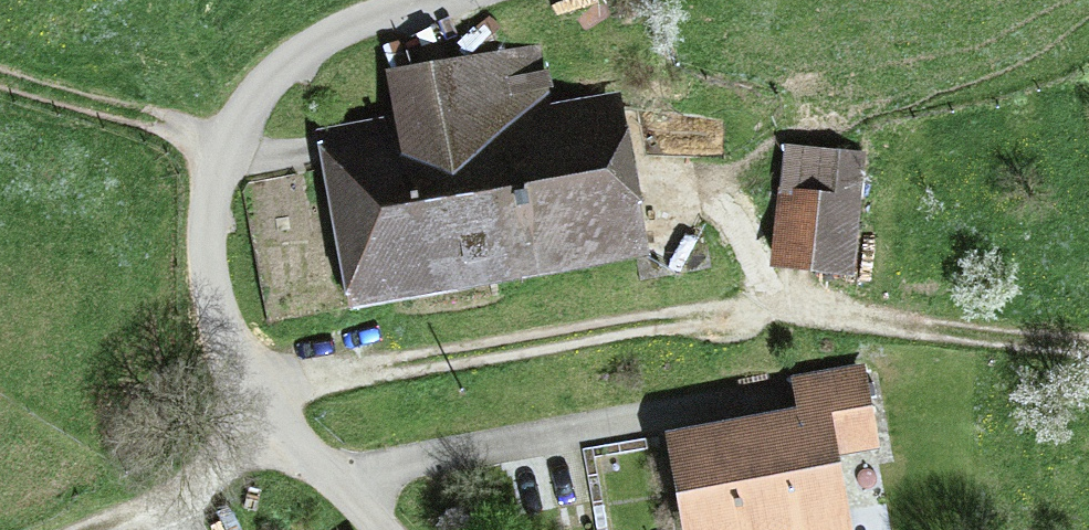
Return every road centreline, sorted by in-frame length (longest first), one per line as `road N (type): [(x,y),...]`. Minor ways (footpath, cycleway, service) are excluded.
road 1 (track): [(259,390),(759,309),(1088,344)]
road 2 (unclassified): [(432,0),(339,31),(268,86),(223,157),(209,239),(212,289),(243,365),(280,417),(387,529)]
road 3 (track): [(223,157),(168,124),(0,77)]
road 4 (track): [(759,309),(724,210),(658,175)]

